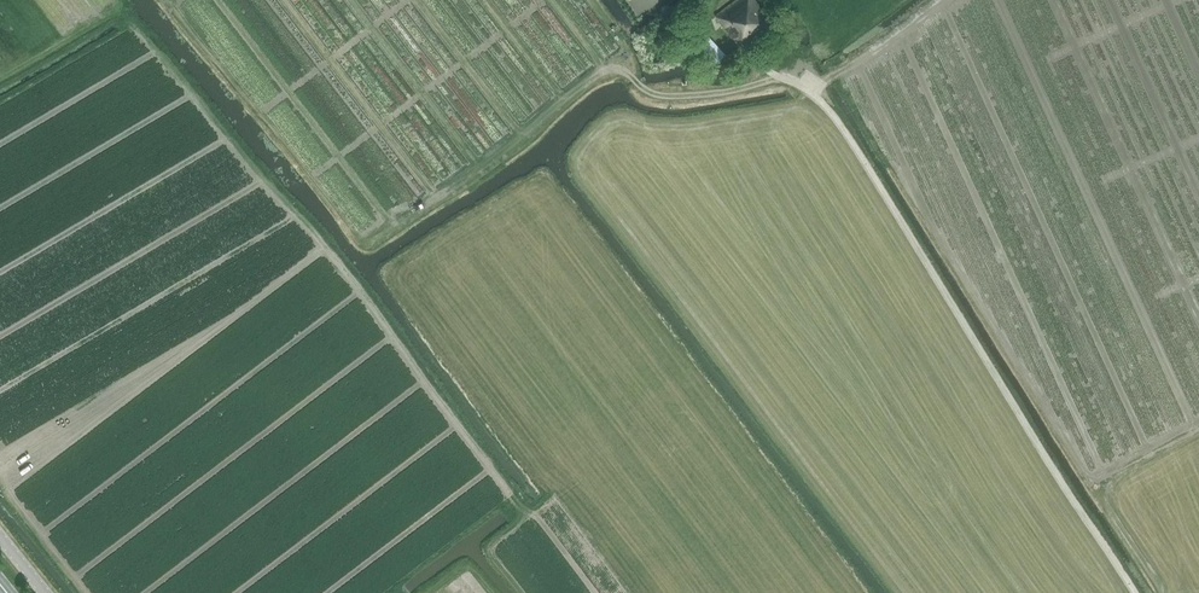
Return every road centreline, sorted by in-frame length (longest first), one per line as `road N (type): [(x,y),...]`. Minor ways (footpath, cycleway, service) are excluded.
road 1 (track): [(1134,592),(836,117),(748,47)]
road 2 (track): [(778,76),(672,97),(643,90),(625,69)]

